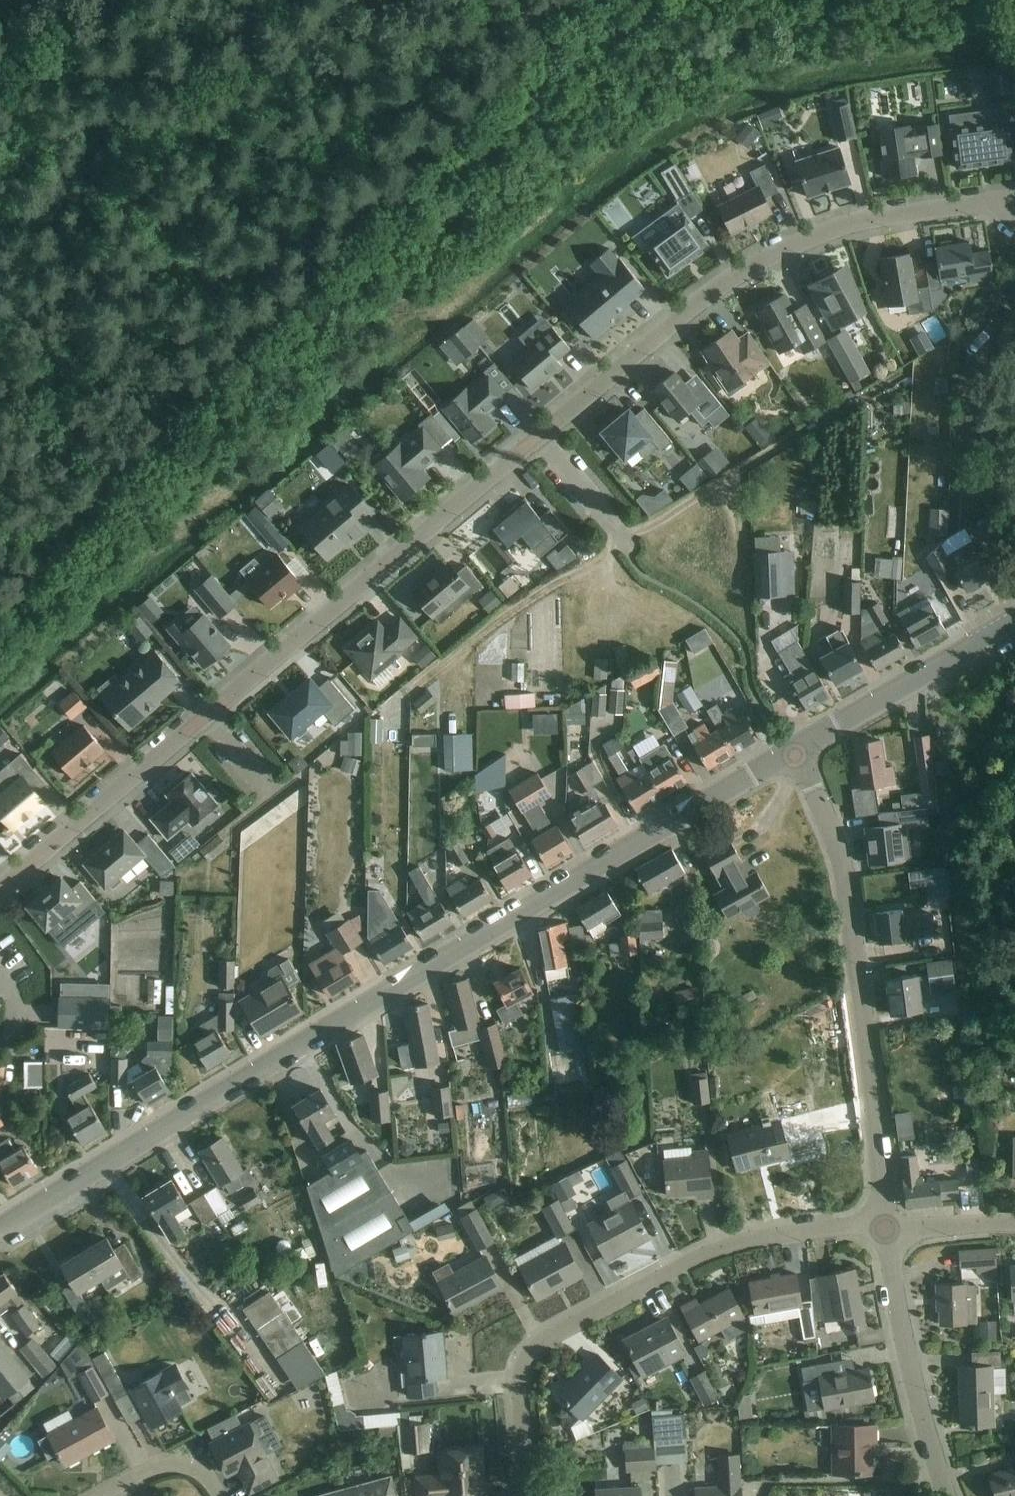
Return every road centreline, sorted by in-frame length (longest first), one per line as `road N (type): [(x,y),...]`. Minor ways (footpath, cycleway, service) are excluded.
road 1 (tertiary): [(0,1231),(794,755)]
road 2 (unclassified): [(541,441),(742,280),(871,222),(1014,206)]
road 3 (residential): [(521,1495),(517,1394),(537,1354),(730,1247),(774,1236),(882,1232)]
road 4 (unclassified): [(882,1232),(846,902),(834,845),(794,755)]
road 5 (residential): [(541,441),(212,715)]
road 6 (residential): [(212,715),(0,893)]
road 7 (unclassified): [(945,1495),(903,1354),(882,1232)]
road 8 (tertiary): [(794,755),(1014,620)]
road 9 (residential): [(630,544),(541,441)]
road 10 (residential): [(882,1232),(1014,1228)]
road 11 (residential): [(114,1495),(165,1469),(190,1468),(218,1495)]

